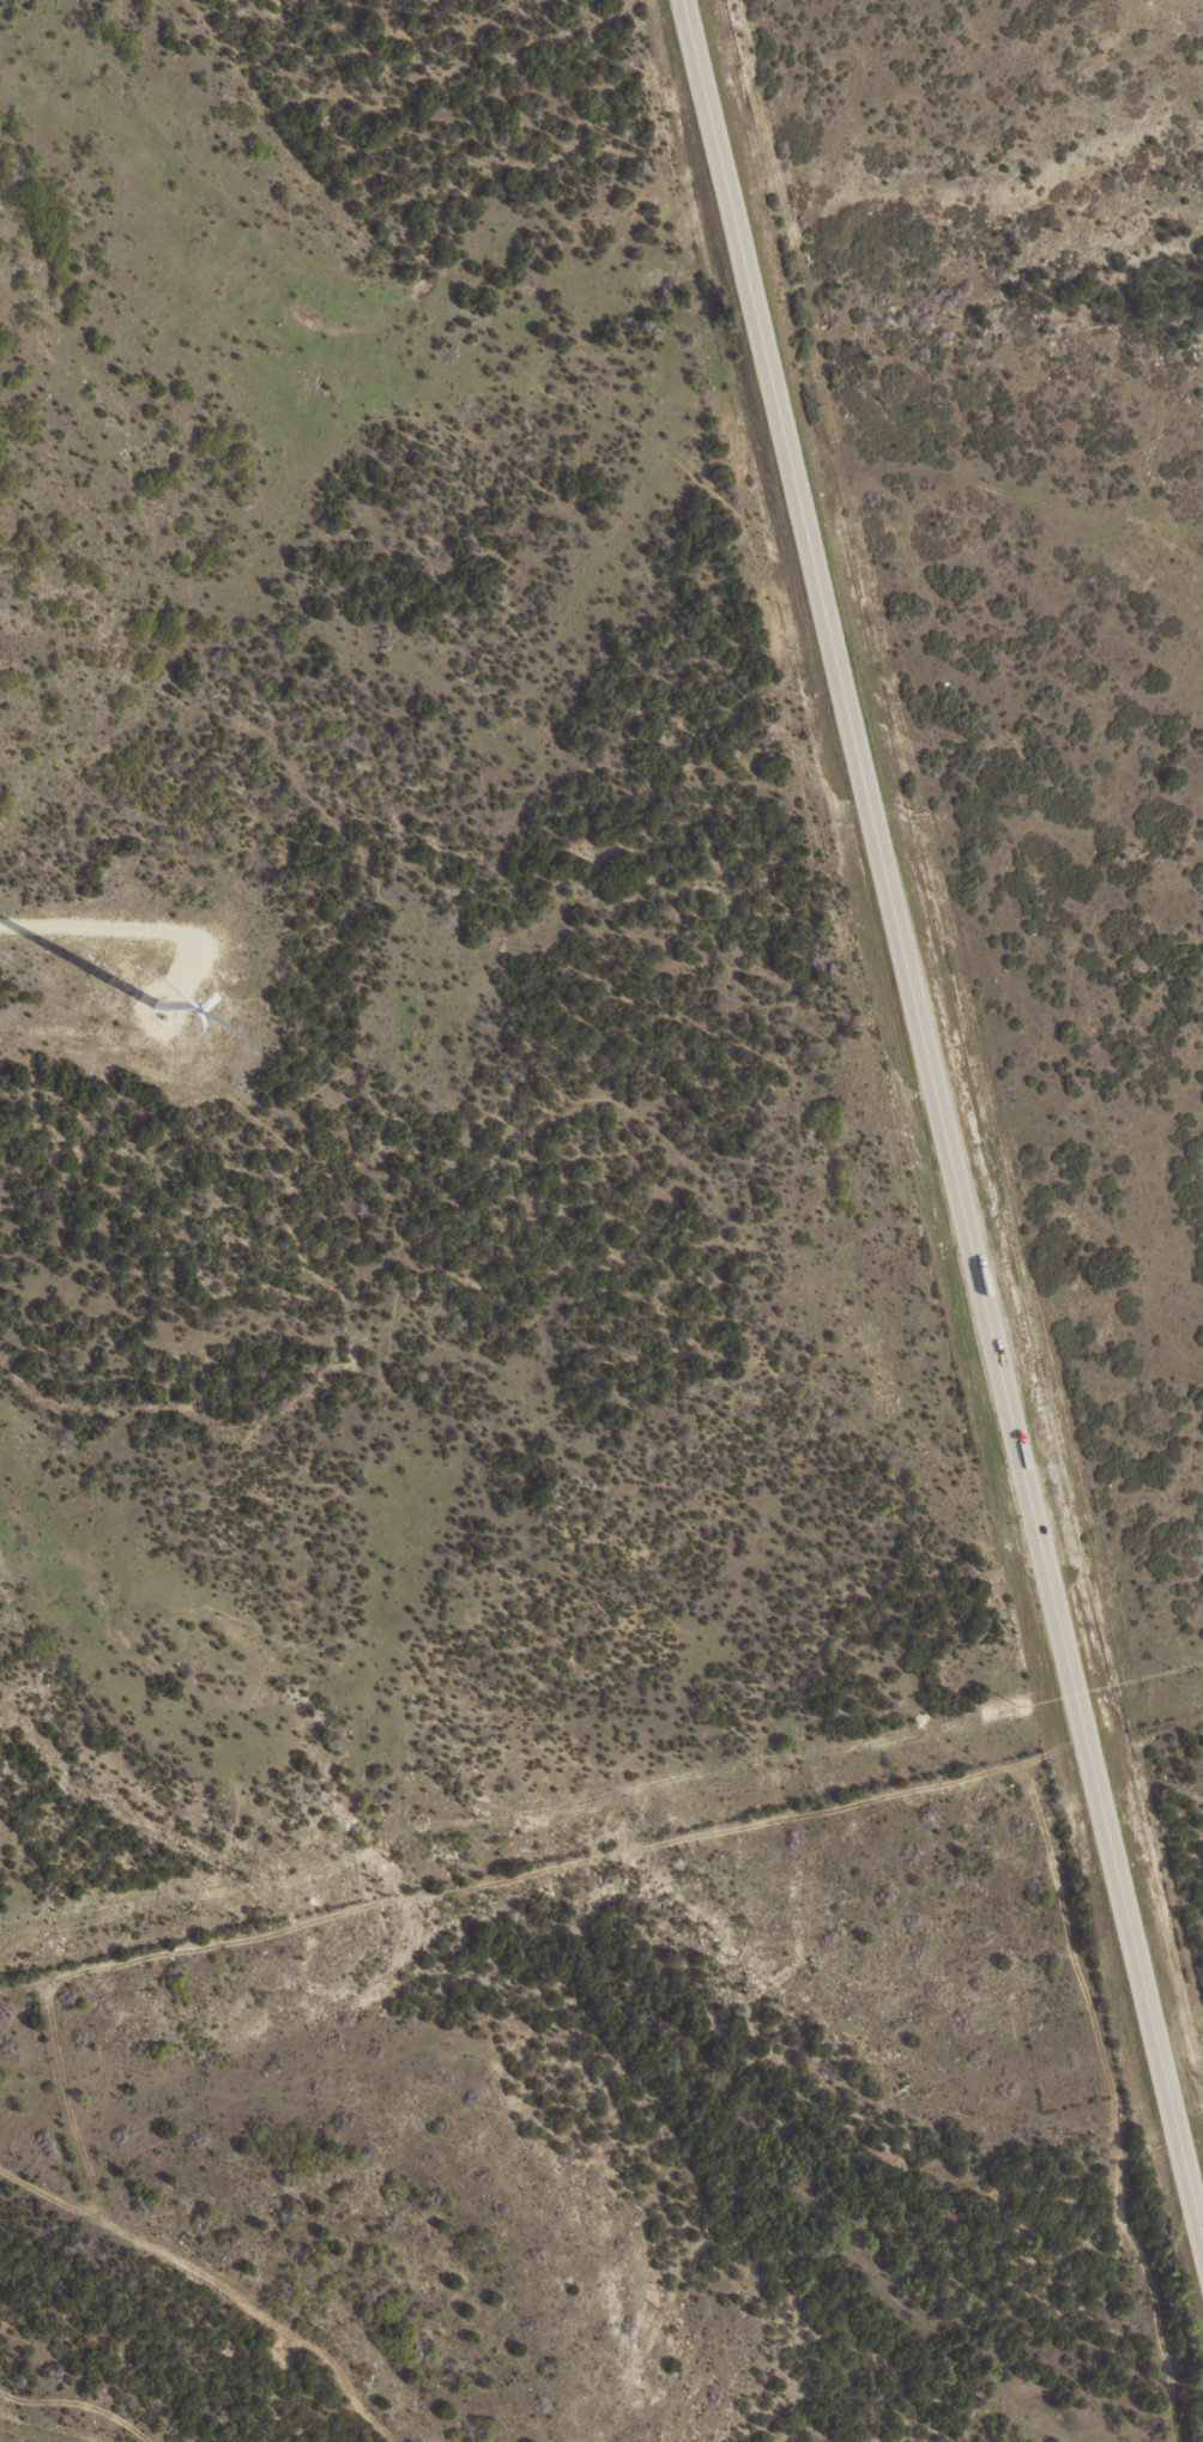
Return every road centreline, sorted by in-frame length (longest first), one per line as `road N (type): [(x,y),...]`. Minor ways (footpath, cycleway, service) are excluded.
road 1 (primary): [(1202,2253),(682,0)]

